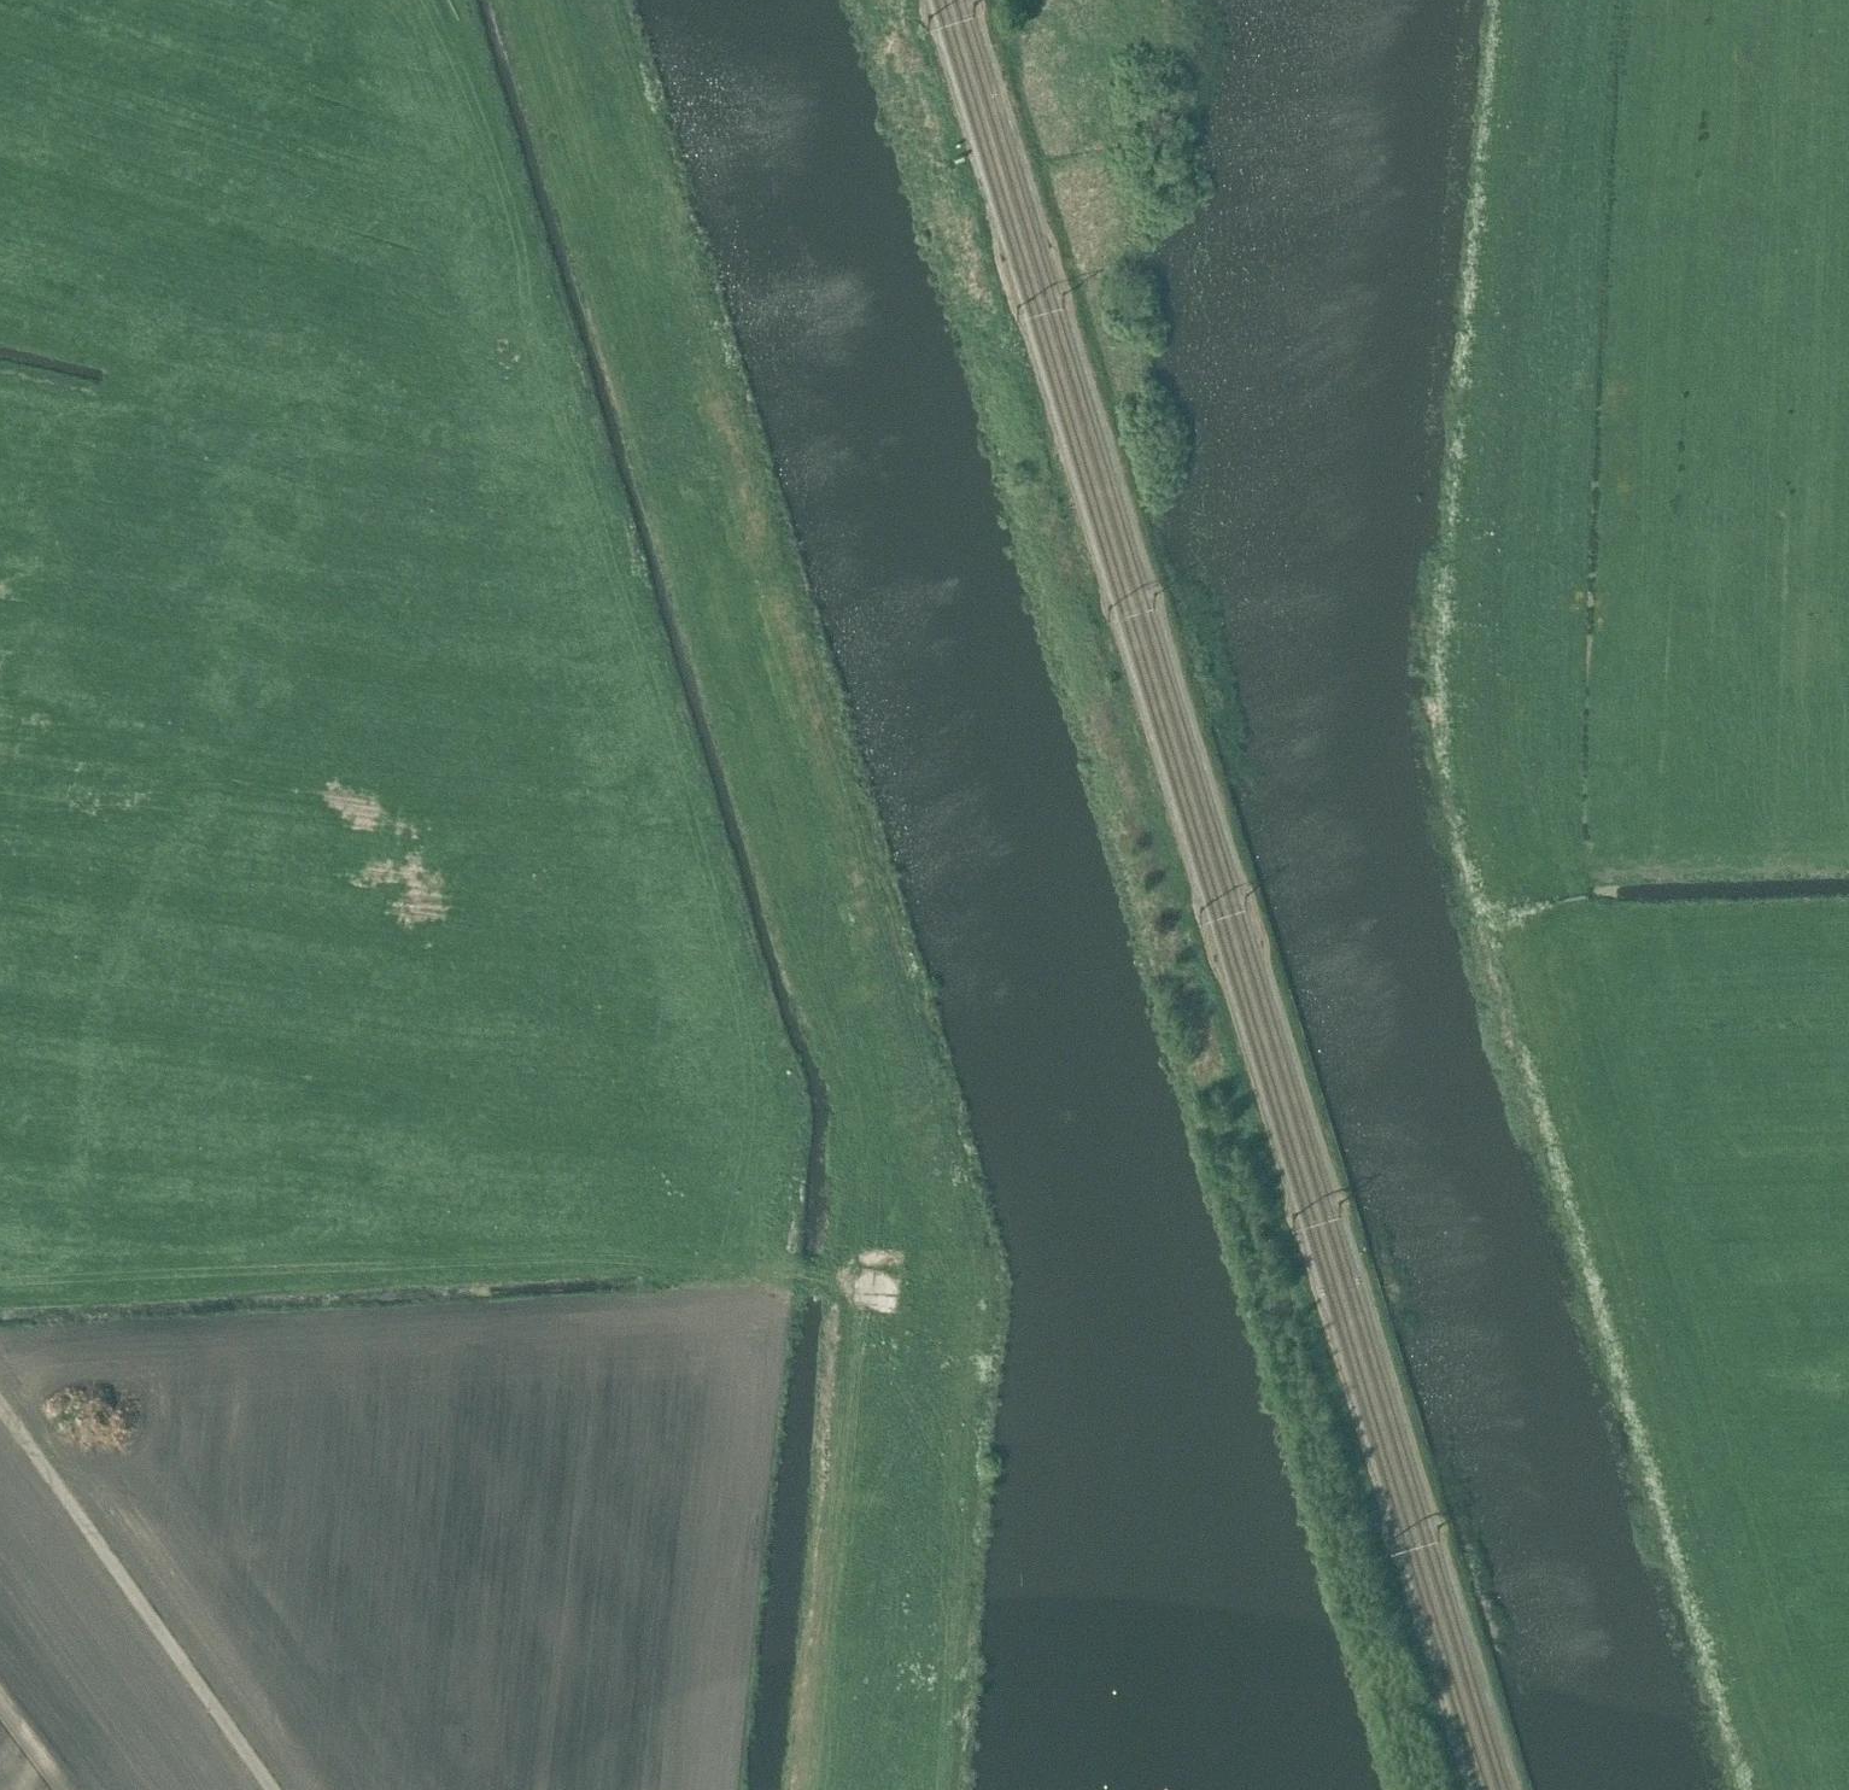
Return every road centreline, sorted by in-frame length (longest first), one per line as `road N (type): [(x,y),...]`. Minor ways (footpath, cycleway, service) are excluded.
road 1 (unclassified): [(278,1789),(0,1396)]

